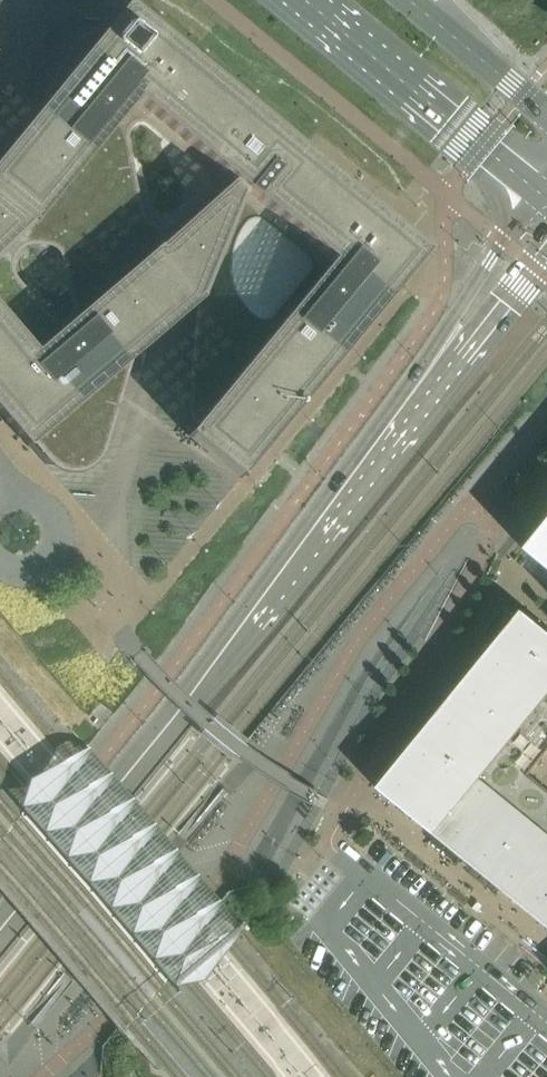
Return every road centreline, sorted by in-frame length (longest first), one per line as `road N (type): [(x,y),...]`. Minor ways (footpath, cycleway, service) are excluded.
road 1 (tertiary): [(0,932),(136,767),(428,376)]
road 2 (secondary): [(300,0),(536,195)]
road 3 (tertiary): [(536,195),(458,306),(428,376)]
road 4 (secondary): [(546,113),(409,0)]
road 5 (tertiary): [(428,376),(475,338),(546,249)]
road 6 (residential): [(19,495),(51,507),(62,540),(41,570),(0,567)]

